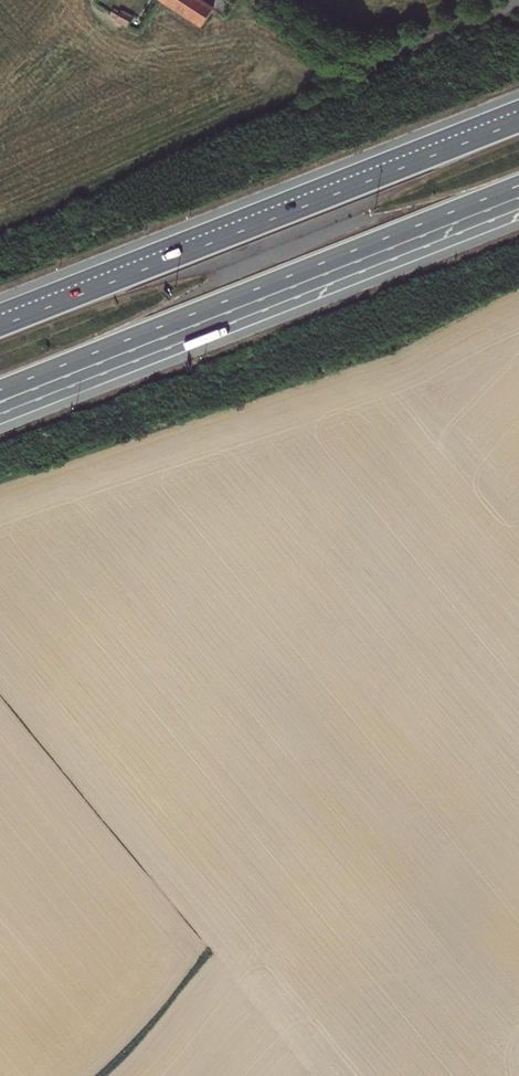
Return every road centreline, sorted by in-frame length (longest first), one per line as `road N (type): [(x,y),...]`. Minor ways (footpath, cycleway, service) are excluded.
road 1 (motorway): [(518,121),(0,326)]
road 2 (motorway): [(0,390),(518,185)]

